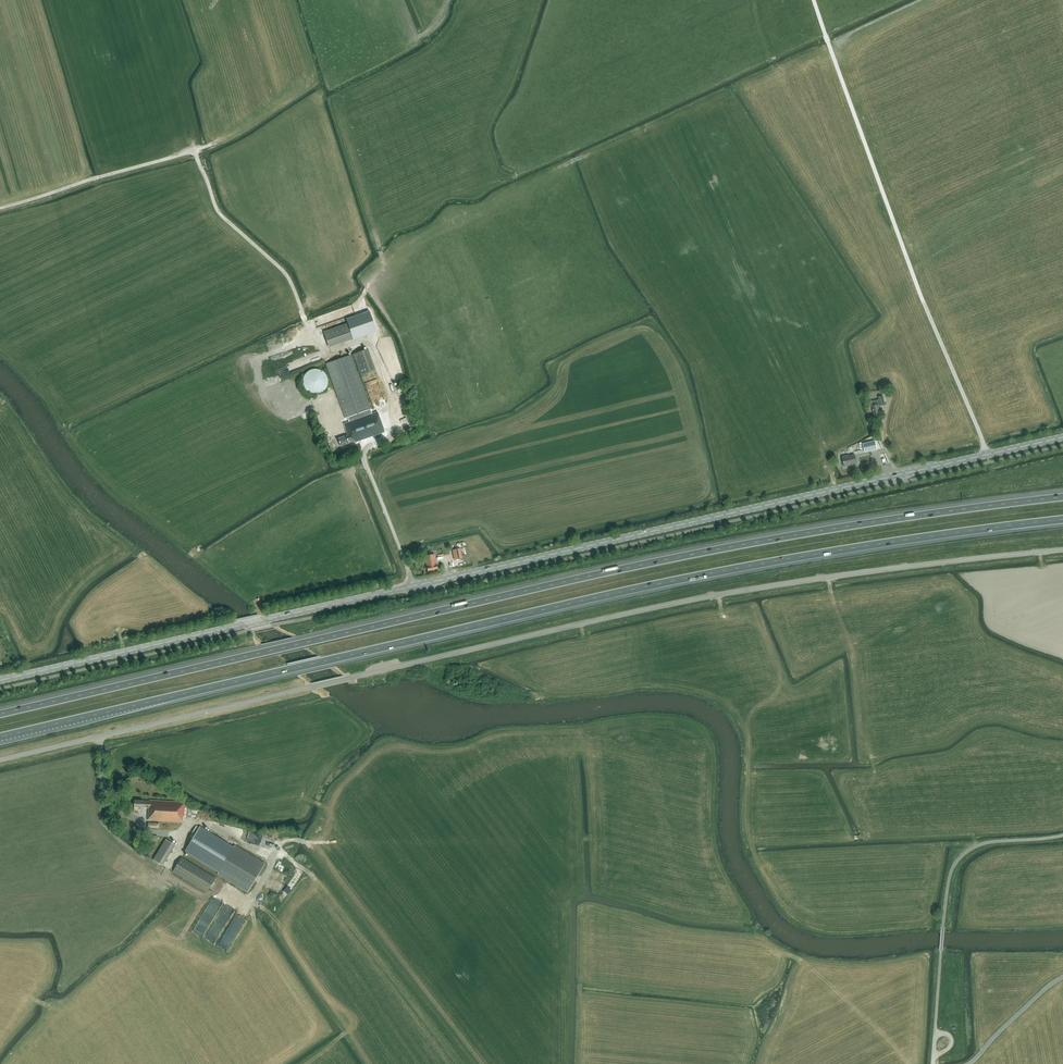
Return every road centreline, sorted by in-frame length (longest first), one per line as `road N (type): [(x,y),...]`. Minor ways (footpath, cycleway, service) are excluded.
road 1 (tertiary): [(0,680),(1062,438)]
road 2 (motorway): [(0,737),(633,589),(1062,519)]
road 3 (motorway): [(1062,497),(627,568),(0,714)]
road 4 (unclassified): [(0,759),(708,597),(1062,550)]
road 5 (unclassified): [(933,1063),(954,865),(985,843),(1062,835)]
road 6 (track): [(218,887),(248,905),(277,856),(211,825),(190,821),(188,833)]

